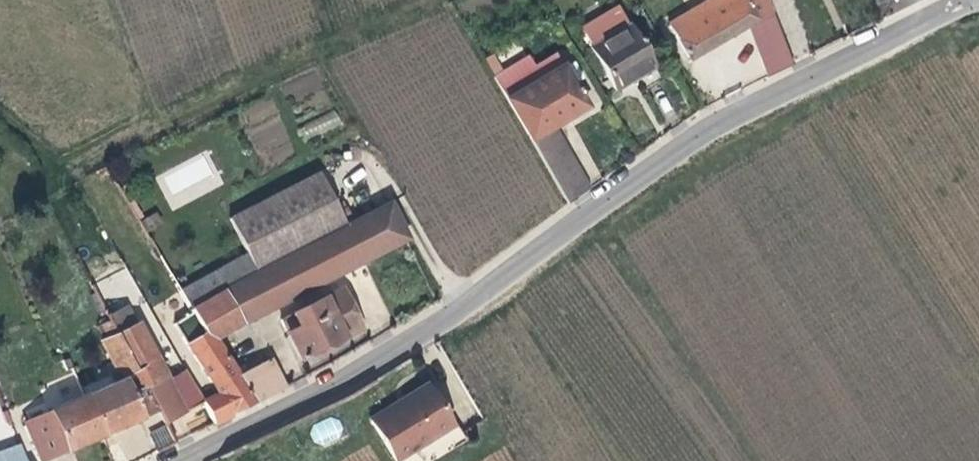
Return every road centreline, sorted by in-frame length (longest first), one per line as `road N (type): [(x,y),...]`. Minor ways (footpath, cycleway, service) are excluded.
road 1 (unclassified): [(964,0),(741,110),(420,333),(181,460)]

